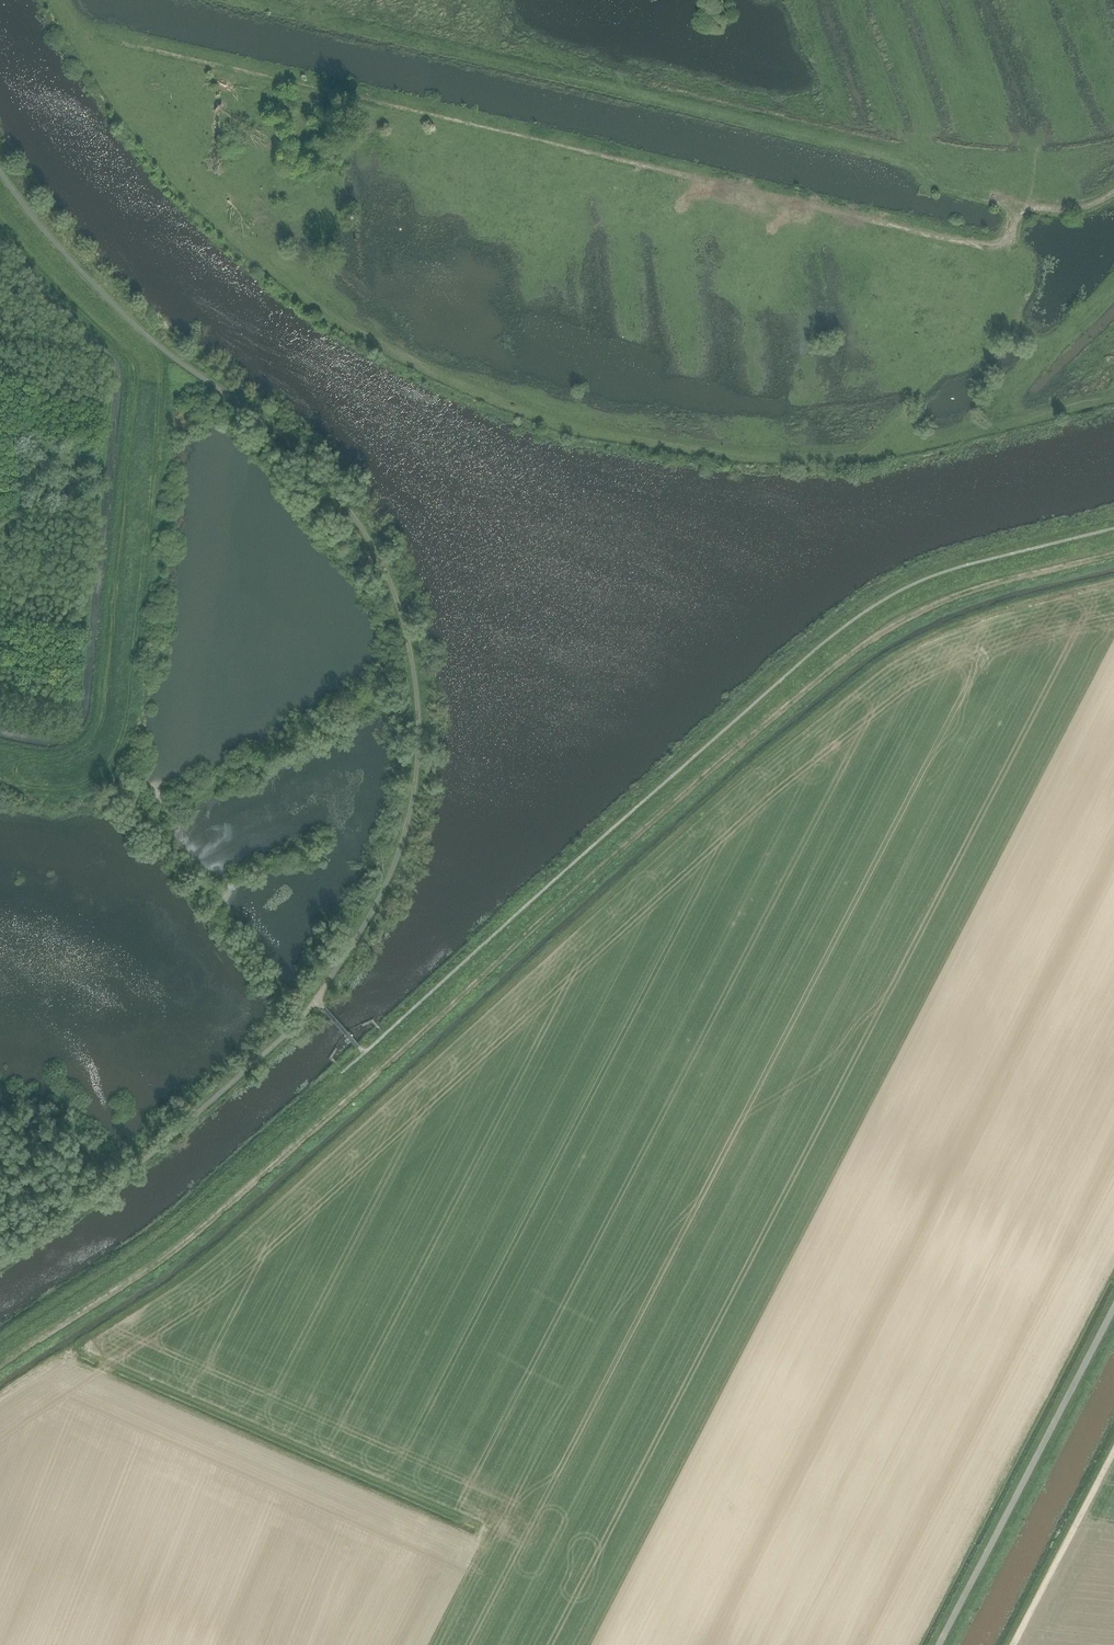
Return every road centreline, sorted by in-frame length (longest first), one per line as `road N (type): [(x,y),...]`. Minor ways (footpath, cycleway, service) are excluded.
road 1 (track): [(1113,193),(1073,211),(1027,210),(1003,245),(978,245),(127,43)]
road 2 (unclassified): [(939,1644),(1113,1309)]

